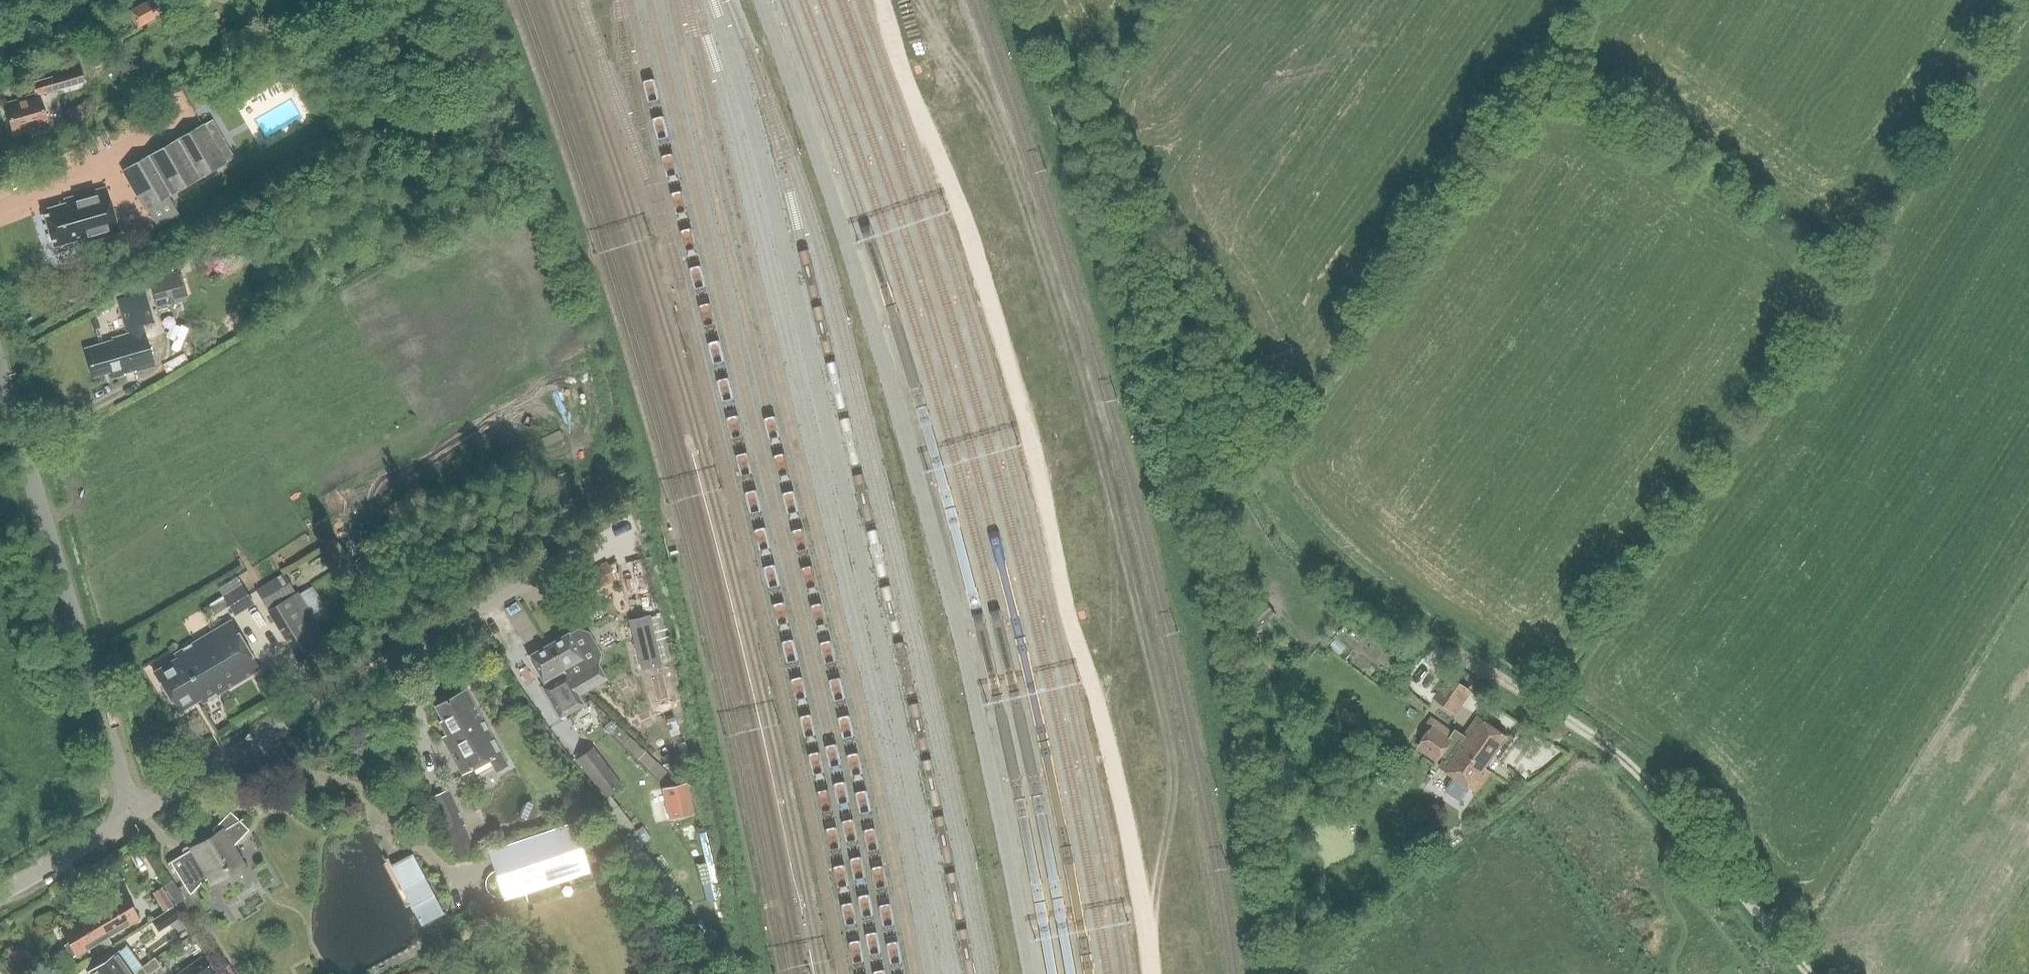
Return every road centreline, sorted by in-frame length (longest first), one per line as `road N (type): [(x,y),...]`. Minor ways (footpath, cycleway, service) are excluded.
road 1 (unclassified): [(135,815),(540,579)]
road 2 (unclassified): [(135,815),(0,368)]
road 3 (track): [(1518,689),(1624,765),(1805,973)]
road 4 (unclassified): [(0,894),(135,815)]

